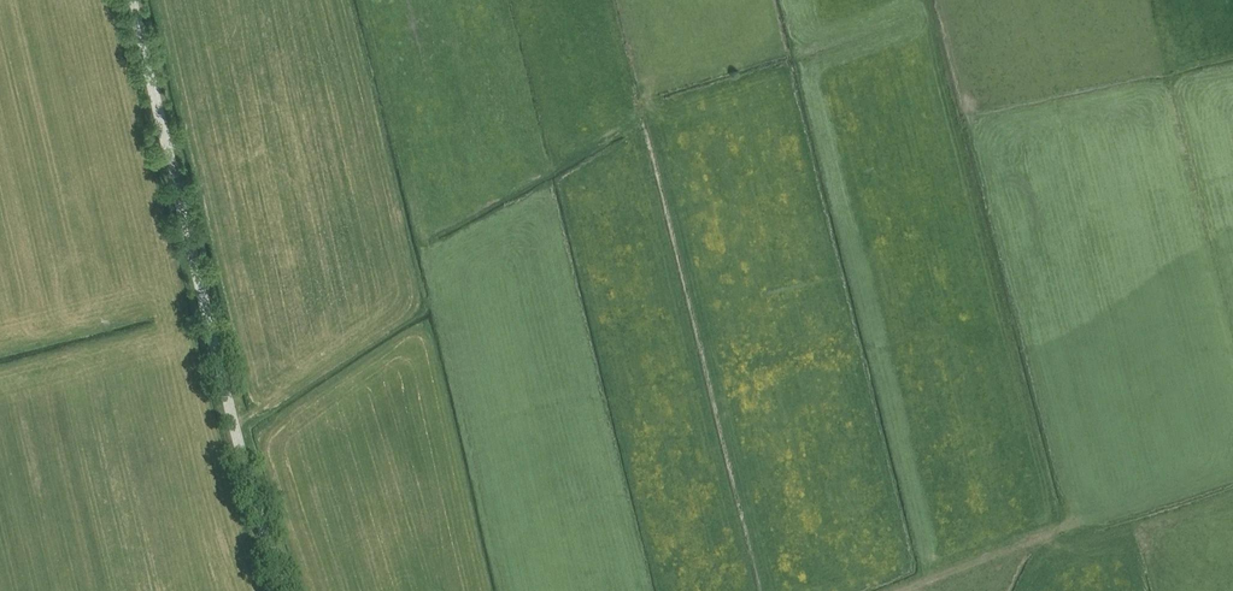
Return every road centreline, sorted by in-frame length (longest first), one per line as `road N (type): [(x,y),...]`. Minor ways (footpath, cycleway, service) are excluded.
road 1 (tertiary): [(285,590),(233,421),(134,0)]
road 2 (track): [(904,590),(1054,531)]

